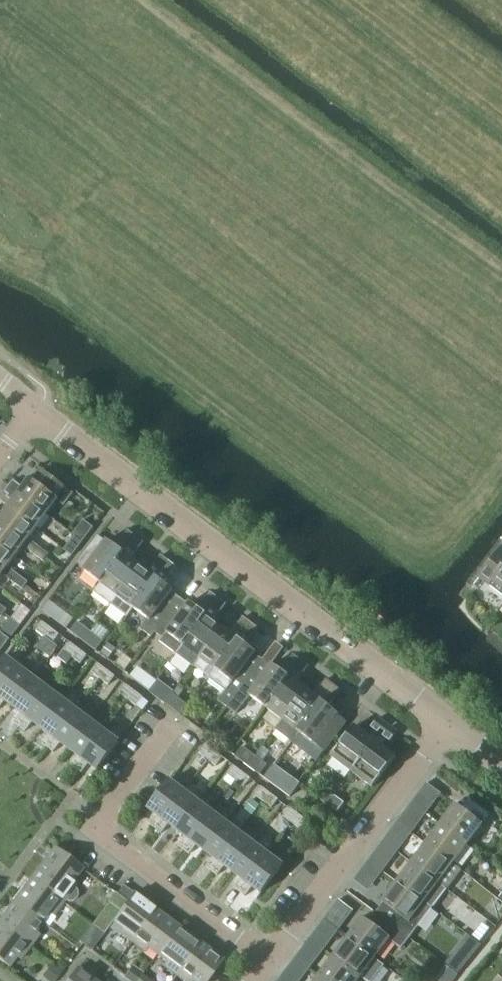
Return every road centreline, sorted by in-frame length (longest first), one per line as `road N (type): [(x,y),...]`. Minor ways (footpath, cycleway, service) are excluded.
road 1 (tertiary): [(451,722),(33,411)]
road 2 (residential): [(267,958),(100,835),(103,814),(171,725)]
road 3 (residential): [(267,958),(451,722)]

